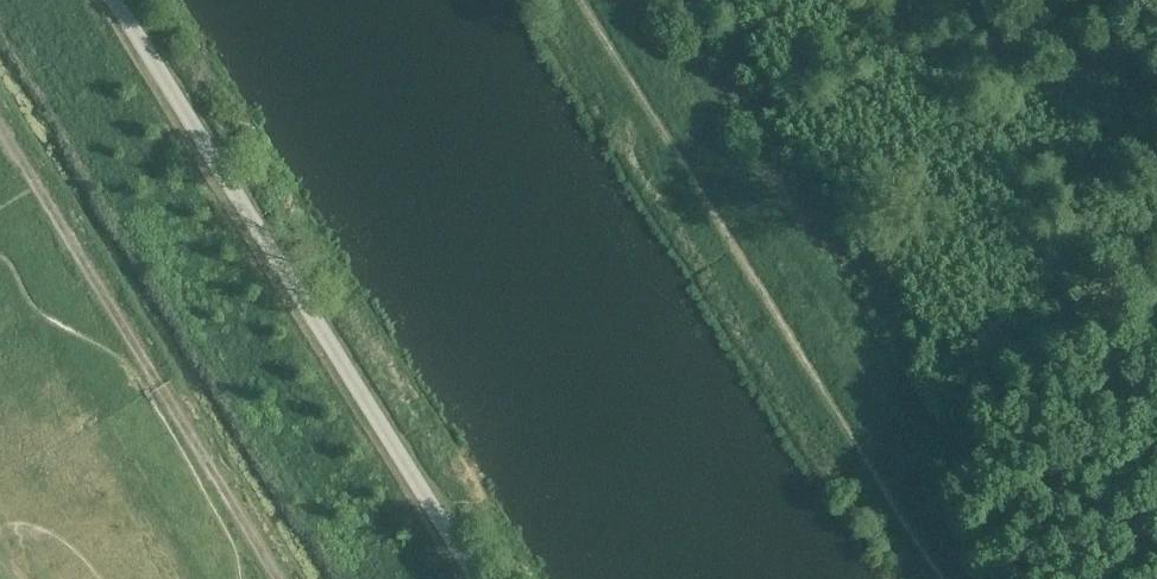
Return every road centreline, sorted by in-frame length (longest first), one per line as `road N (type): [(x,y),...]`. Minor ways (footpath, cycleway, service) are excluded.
road 1 (unclassified): [(477,578),(111,0)]
road 2 (track): [(280,578),(0,128)]

